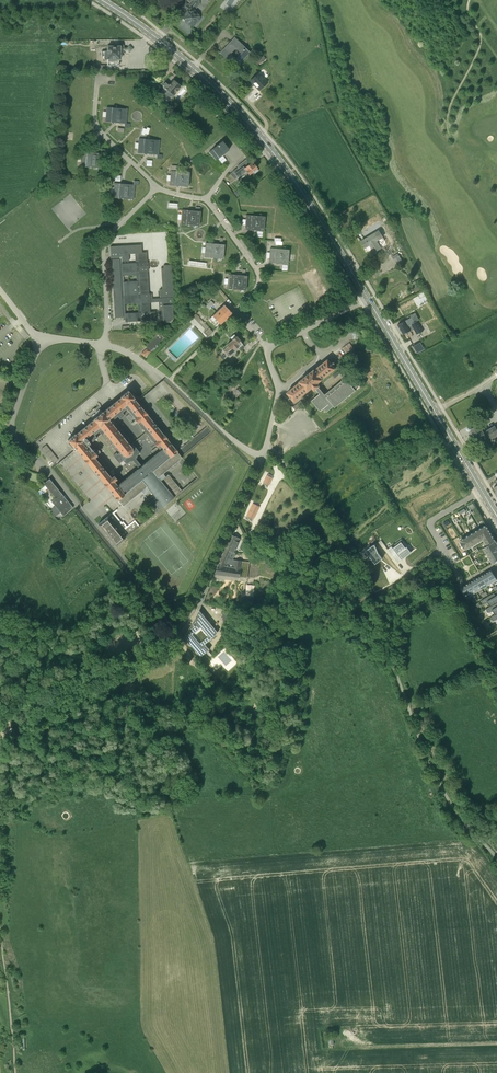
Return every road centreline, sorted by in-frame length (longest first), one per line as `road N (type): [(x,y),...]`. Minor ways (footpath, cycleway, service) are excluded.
road 1 (unclassified): [(496,860),(434,771),(347,546),(267,443)]
road 2 (primary): [(368,299),(253,128),(184,60),(102,0)]
road 3 (primary): [(482,491),(368,299)]
road 4 (track): [(0,751),(19,709),(162,647),(175,633)]
road 5 (unclassified): [(105,345),(107,243),(159,187)]
road 6 (unclassified): [(196,607),(263,458)]
road 7 (track): [(340,1049),(496,1043)]
road 8 (track): [(15,1072),(0,925)]
road 9 (unclassified): [(105,345),(41,342),(0,289)]
road 10 (unclassified): [(237,310),(256,276),(207,199)]
road 11 (unclassified): [(159,187),(102,131),(96,82)]
road 12 (unclassified): [(263,458),(169,381)]

